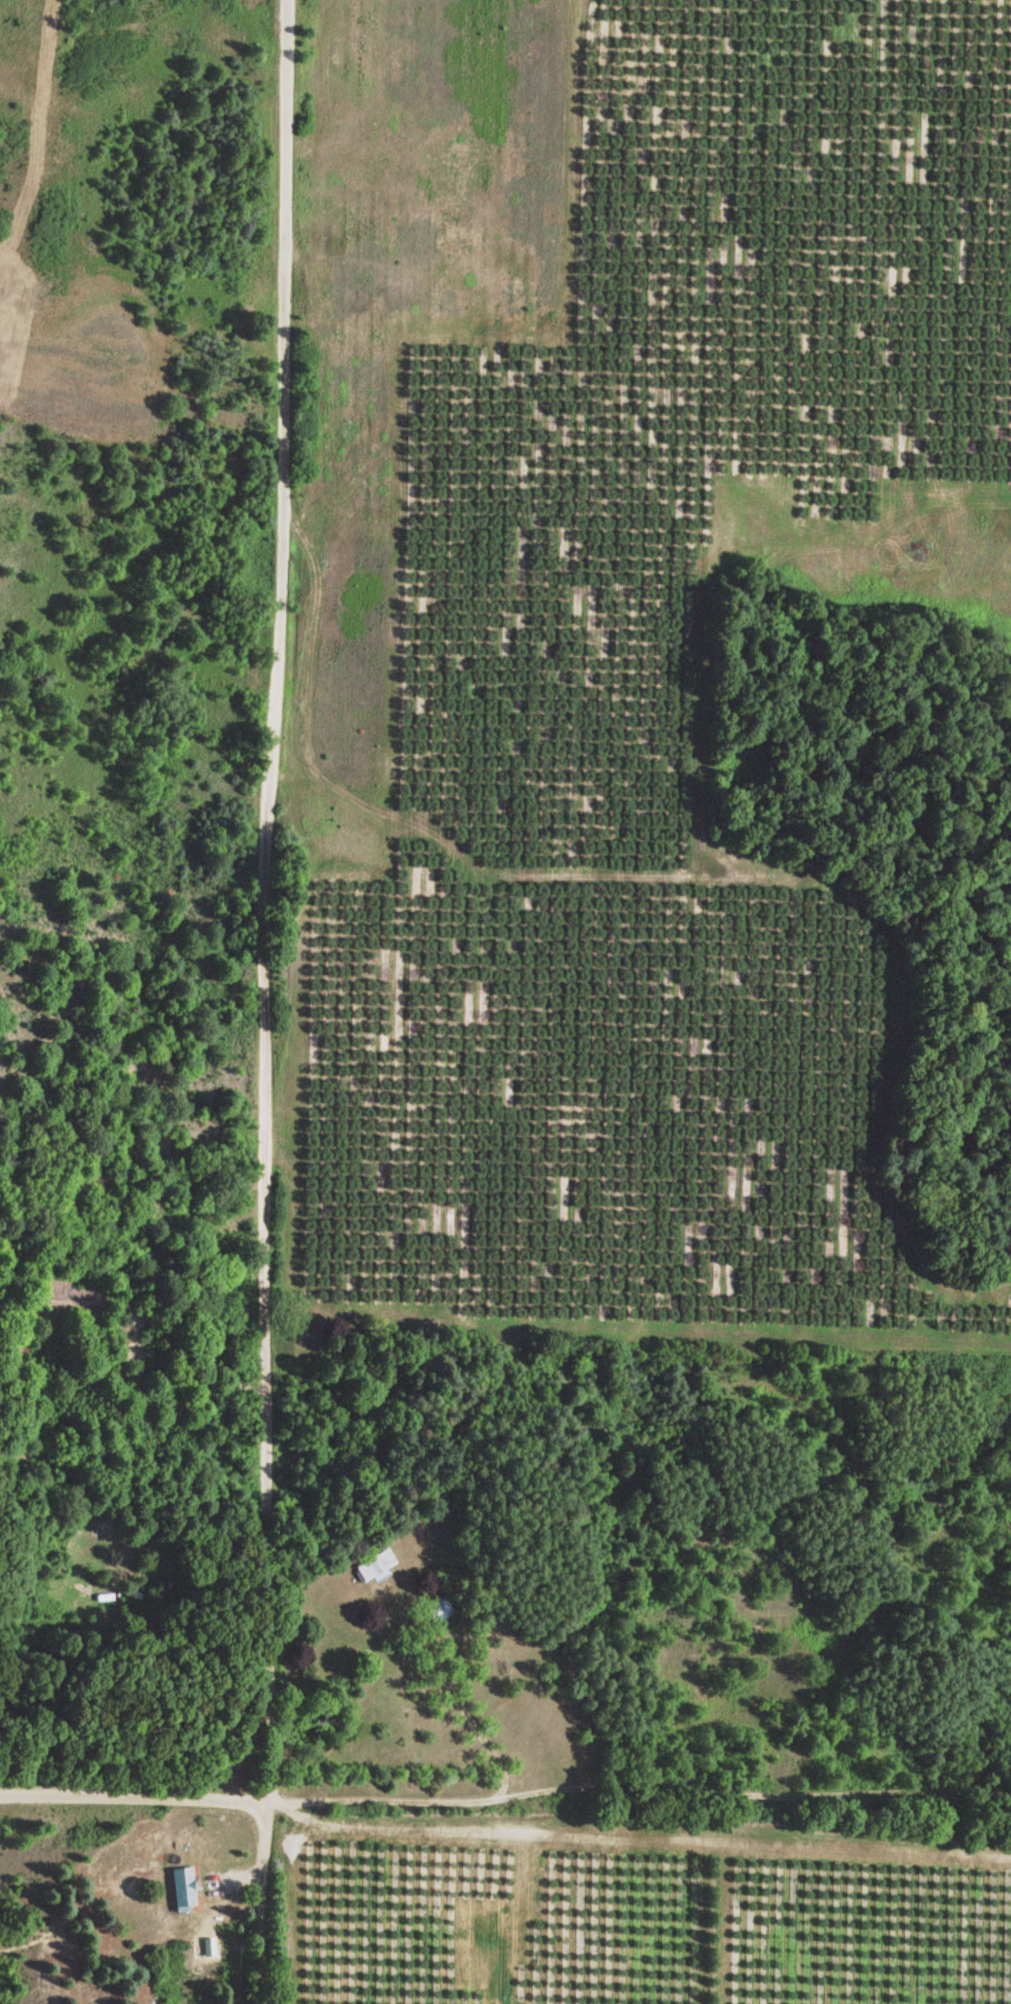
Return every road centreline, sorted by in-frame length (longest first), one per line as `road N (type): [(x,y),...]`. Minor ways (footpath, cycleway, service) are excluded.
road 1 (residential): [(260,2003),(286,0)]
road 2 (residential): [(1010,1801),(491,1781),(263,1802),(0,1787)]

